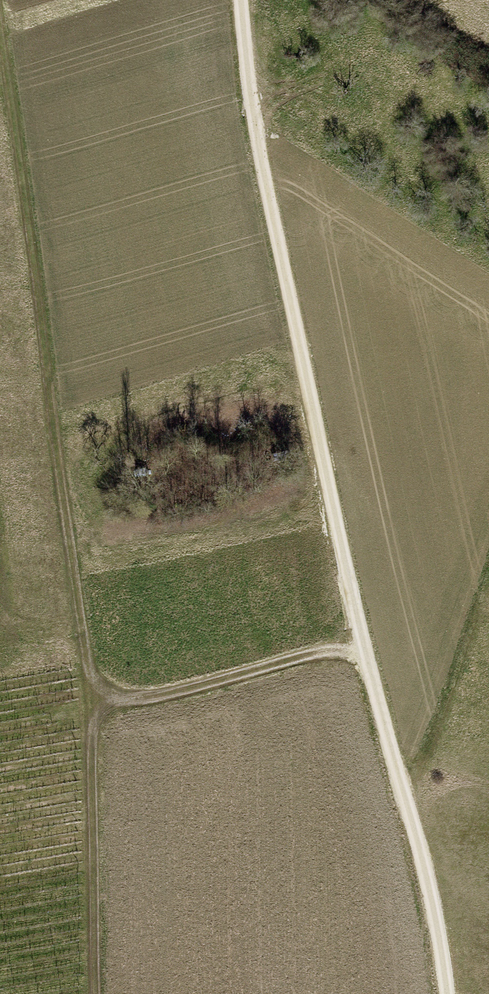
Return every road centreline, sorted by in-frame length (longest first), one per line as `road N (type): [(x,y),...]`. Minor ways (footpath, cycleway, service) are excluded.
road 1 (track): [(243,0),(260,162),(362,642),(408,791),(446,993)]
road 2 (track): [(91,708),(0,10)]
road 3 (track): [(362,642),(91,708),(96,993)]
road 4 (track): [(408,791),(488,558)]

